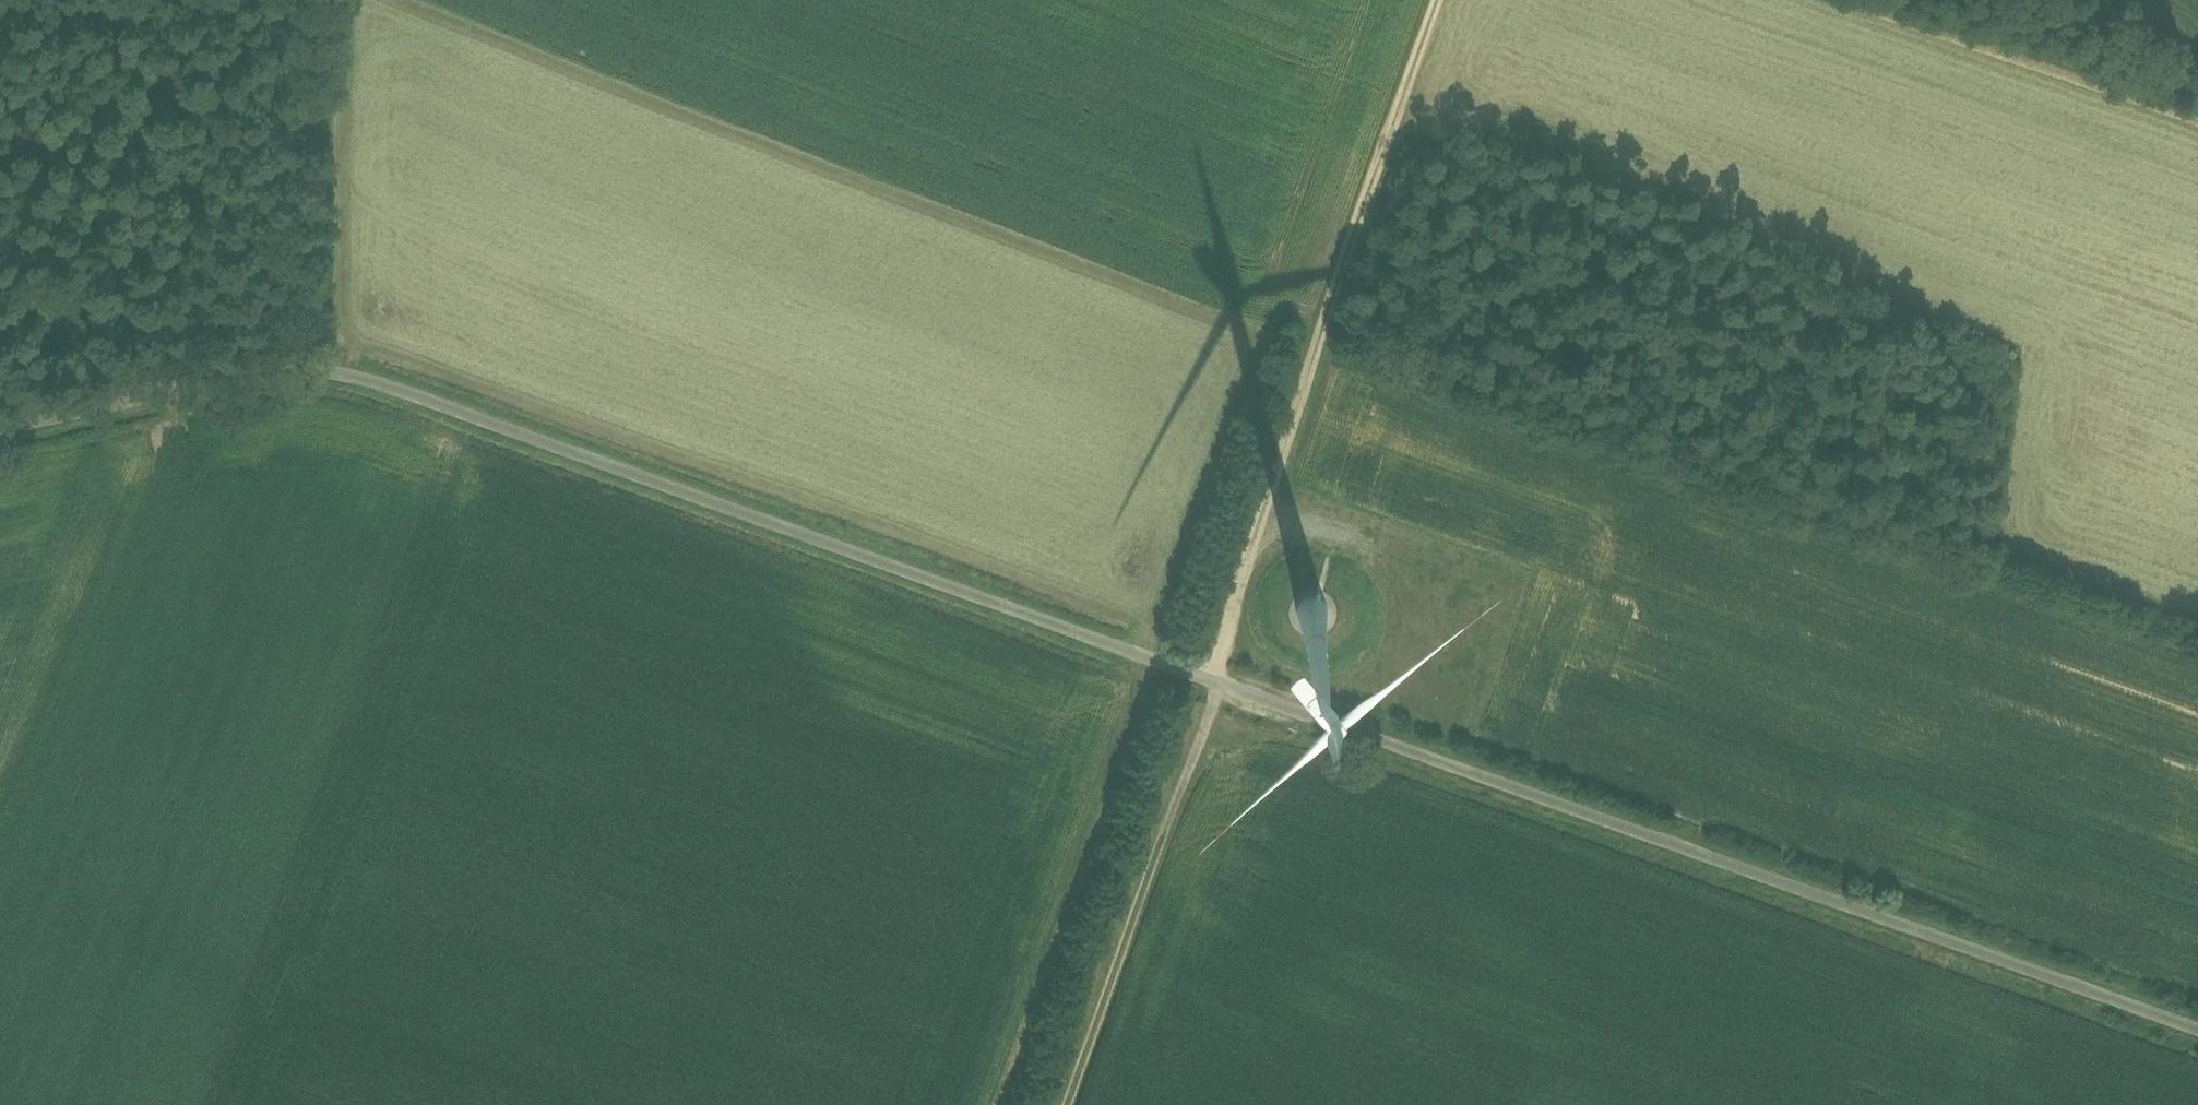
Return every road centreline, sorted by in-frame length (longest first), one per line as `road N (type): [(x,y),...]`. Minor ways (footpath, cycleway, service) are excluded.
road 1 (unclassified): [(2197,1022),(368,373),(273,361),(171,371),(0,409)]
road 2 (track): [(1434,0),(1205,669)]
road 3 (track): [(1219,674),(1066,1104)]

